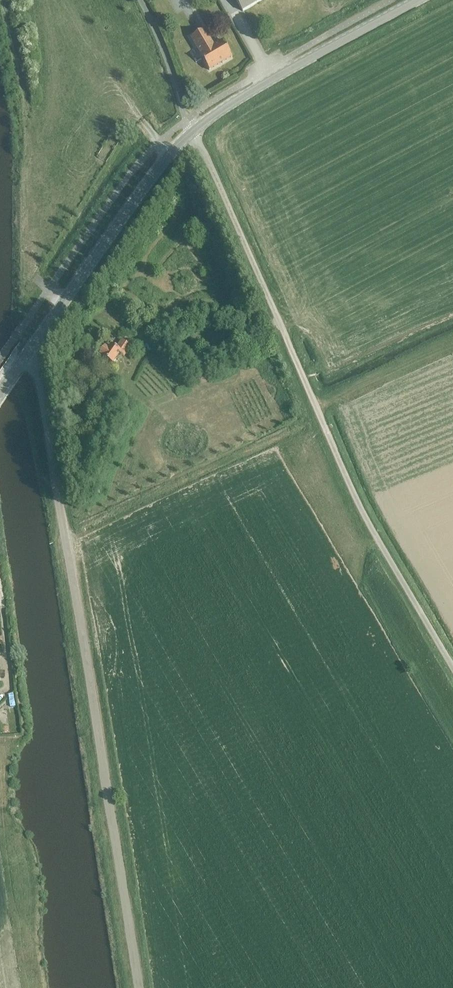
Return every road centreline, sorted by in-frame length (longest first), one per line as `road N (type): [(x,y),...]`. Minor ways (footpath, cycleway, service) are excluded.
road 1 (unclassified): [(452,667),(351,490),(191,134)]
road 2 (track): [(140,987),(43,409)]
road 3 (secondary): [(27,355),(191,134)]
road 4 (secondary): [(191,134),(230,104),(425,0)]

